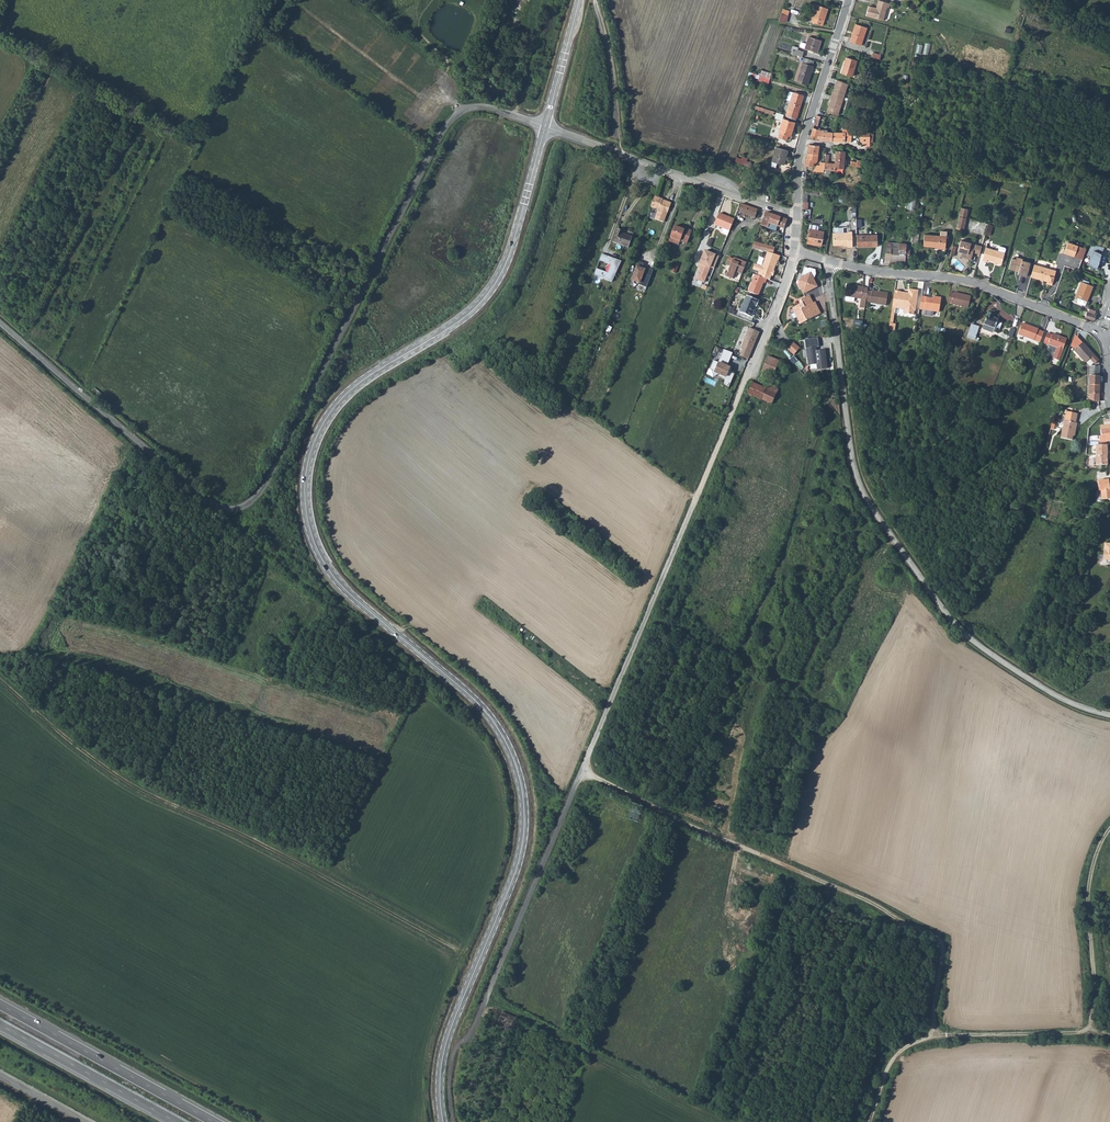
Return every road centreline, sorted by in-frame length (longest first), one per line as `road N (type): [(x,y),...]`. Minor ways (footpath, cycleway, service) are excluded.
road 1 (tertiary): [(443,1121),(447,1038),(523,850),(519,772),(475,700),(325,566),(305,486),(311,450),(342,397),(457,324),(499,280),(545,127)]
road 2 (unclassified): [(545,127),(490,109),(453,117),(266,480),(244,507),(217,509),(204,500),(0,323)]
road 3 (unclassified): [(1109,715),(1050,692),(980,647),(953,623),(864,495),(849,441),(829,261)]
road 4 (track): [(0,682),(138,791),(461,952)]
road 5 (track): [(581,773),(938,939),(935,1036)]
road 6 (track): [(871,1121),(883,1081),(909,1046),(935,1036),(1088,1027),(1095,983),(1088,888),(1109,829)]
road 7 (residential): [(1096,331),(955,278),(829,261)]
road 8 (unclassified): [(796,215),(545,127)]
road 9 (track): [(485,1000),(721,1121)]
road 10 (trunk): [(214,1121),(0,1005)]
road 11 (residential): [(848,0),(800,152),(796,215)]
road 12 (trunk): [(0,1025),(177,1121)]
road 13 (tertiary): [(545,127),(580,0)]

